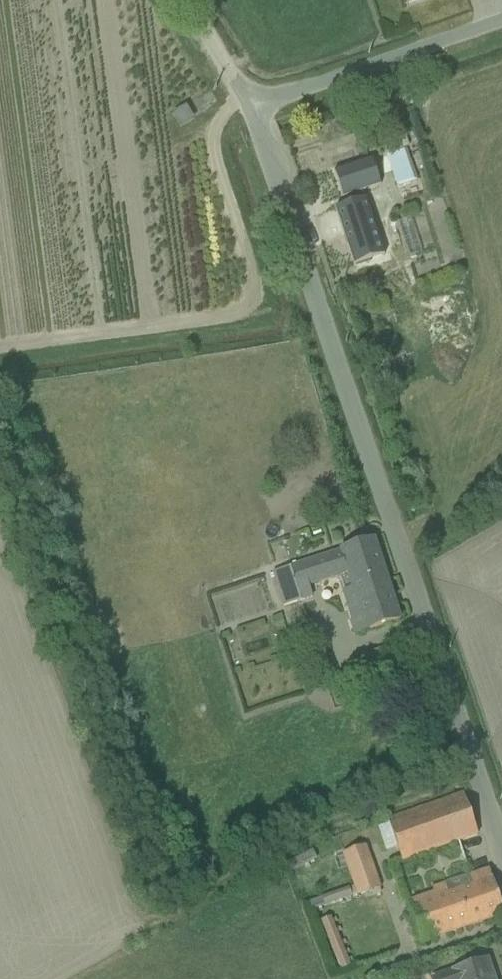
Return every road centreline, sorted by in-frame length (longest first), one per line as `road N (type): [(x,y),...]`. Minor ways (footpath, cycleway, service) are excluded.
road 1 (unclassified): [(501,846),(247,109)]
road 2 (unclassified): [(247,109),(501,20)]
road 3 (unclassified): [(247,109),(184,0)]

